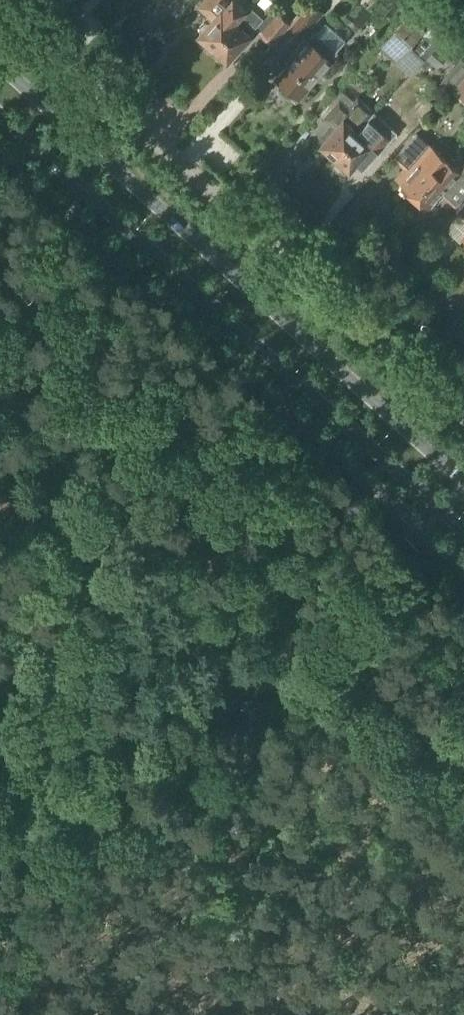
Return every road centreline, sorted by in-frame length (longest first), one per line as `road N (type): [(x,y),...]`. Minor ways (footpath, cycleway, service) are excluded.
road 1 (track): [(463,790),(0,348)]
road 2 (primary): [(0,114),(463,533)]
road 3 (primary): [(463,483),(0,65)]
road 4 (residential): [(463,416),(0,3)]
road 5 (track): [(0,836),(379,492)]

